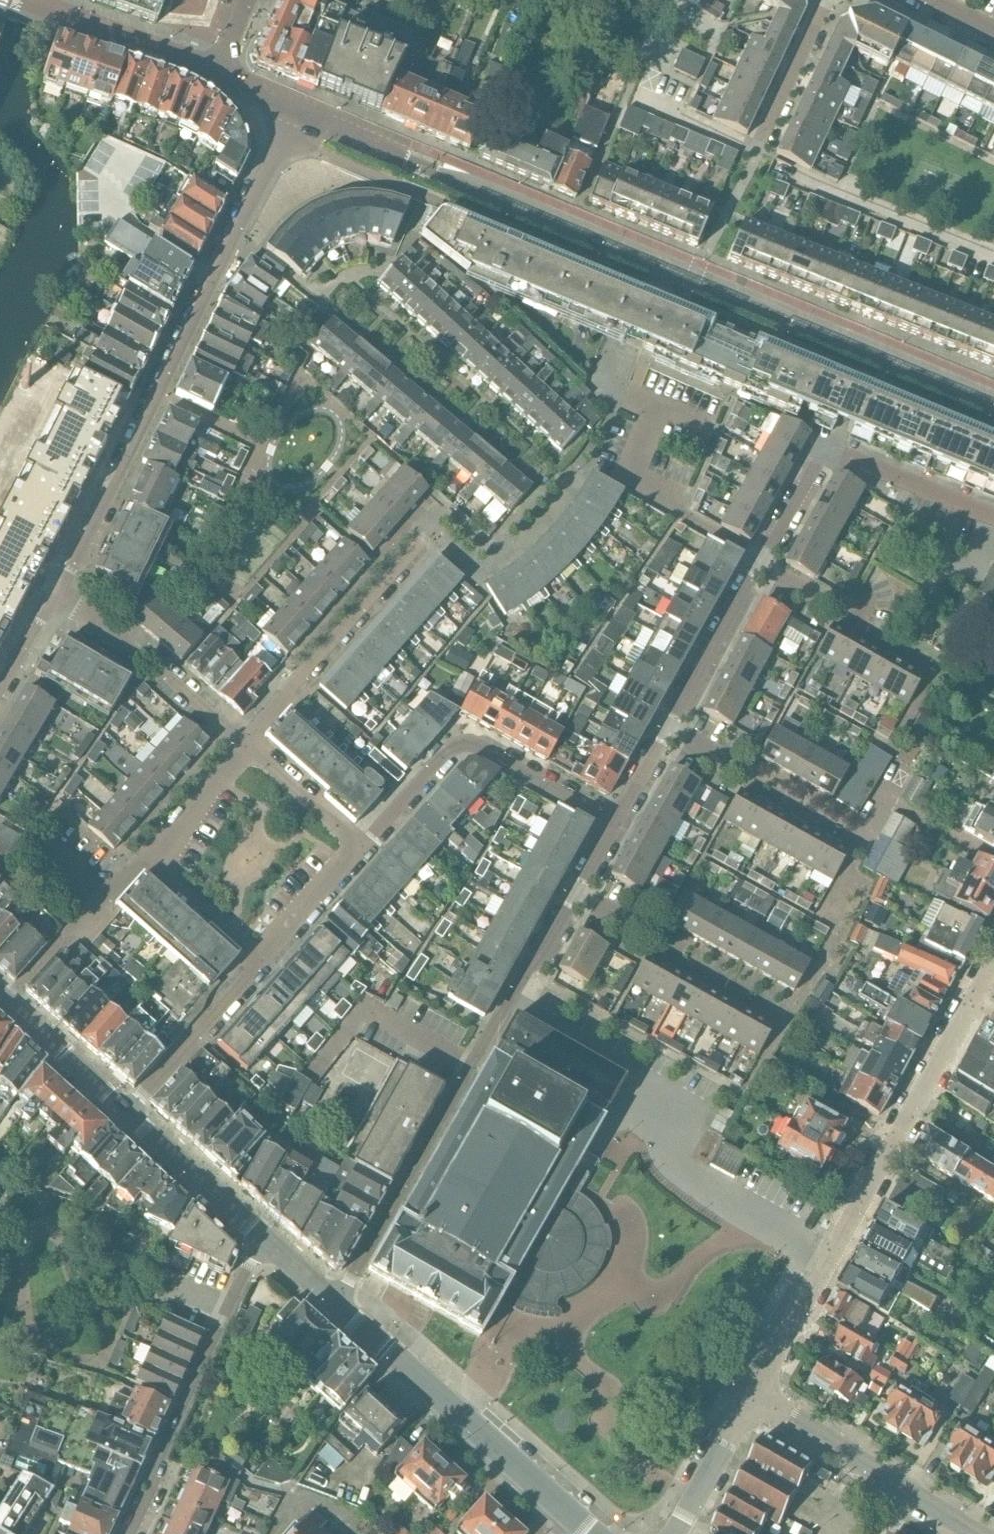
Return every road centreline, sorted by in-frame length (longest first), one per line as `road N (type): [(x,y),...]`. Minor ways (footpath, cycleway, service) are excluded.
road 1 (tertiary): [(993,400),(700,285),(295,111)]
road 2 (residential): [(54,594),(295,111)]
road 3 (residential): [(336,1306),(573,894)]
road 4 (unclassified): [(752,1393),(967,1005)]
road 5 (residential): [(598,1533),(336,1306)]
road 6 (residential): [(670,732),(825,445)]
road 7 (residential): [(260,1235),(128,1533)]
road 8 (residential): [(361,847),(453,746),(472,739),(617,818)]
road 9 (residential): [(250,746),(427,538)]
road 10 (unclassified): [(976,1533),(752,1393)]
road 11 (residential): [(250,746),(146,655),(54,594)]
road 12 (tertiary): [(219,72),(23,0)]
road 13 (residential): [(129,1112),(263,957)]
road 14 (residential): [(993,516),(825,445)]
road 15 (residential): [(260,1235),(129,1112)]
road 16 (residential): [(129,1112),(0,997)]
road 17 (residential): [(832,0),(758,154)]
road 18 (unclassified): [(670,1533),(752,1393)]
road 19 (residential): [(263,957),(150,857)]
road 20 (residential): [(361,847),(250,746)]
road 21 (residential): [(150,857),(250,746)]
road 22 (residential): [(263,957),(361,847)]
road 23 (residential): [(54,949),(150,857)]

